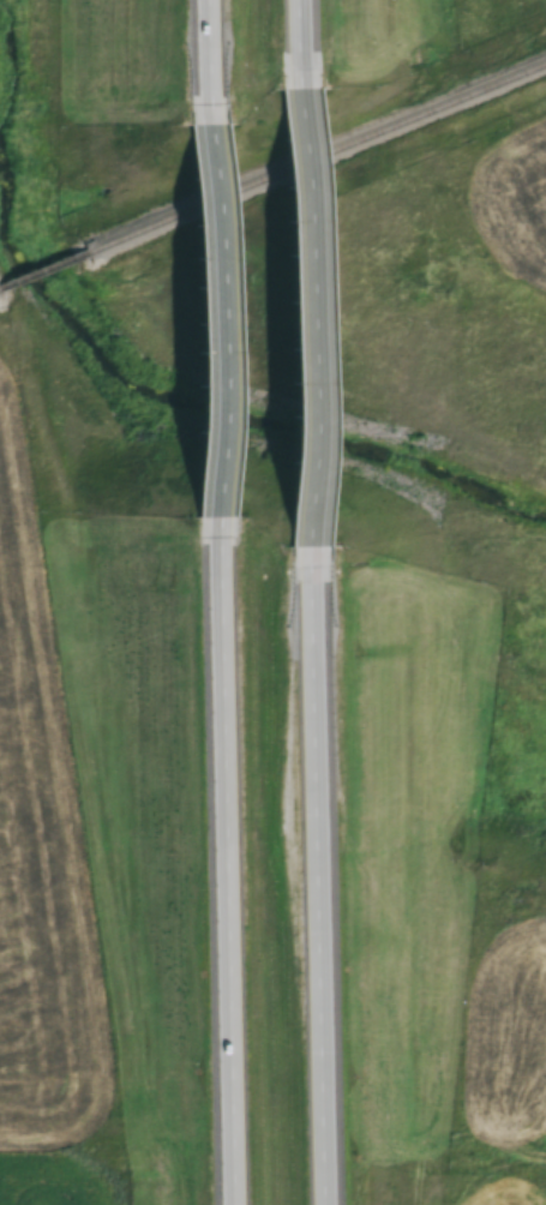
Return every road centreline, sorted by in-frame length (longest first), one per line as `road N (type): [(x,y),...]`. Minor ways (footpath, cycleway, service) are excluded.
road 1 (motorway): [(333,1204),(314,565)]
road 2 (motorway): [(215,566),(234,1204)]
road 3 (motorway): [(314,565),(307,30)]
road 4 (motorway): [(204,50),(215,566)]

